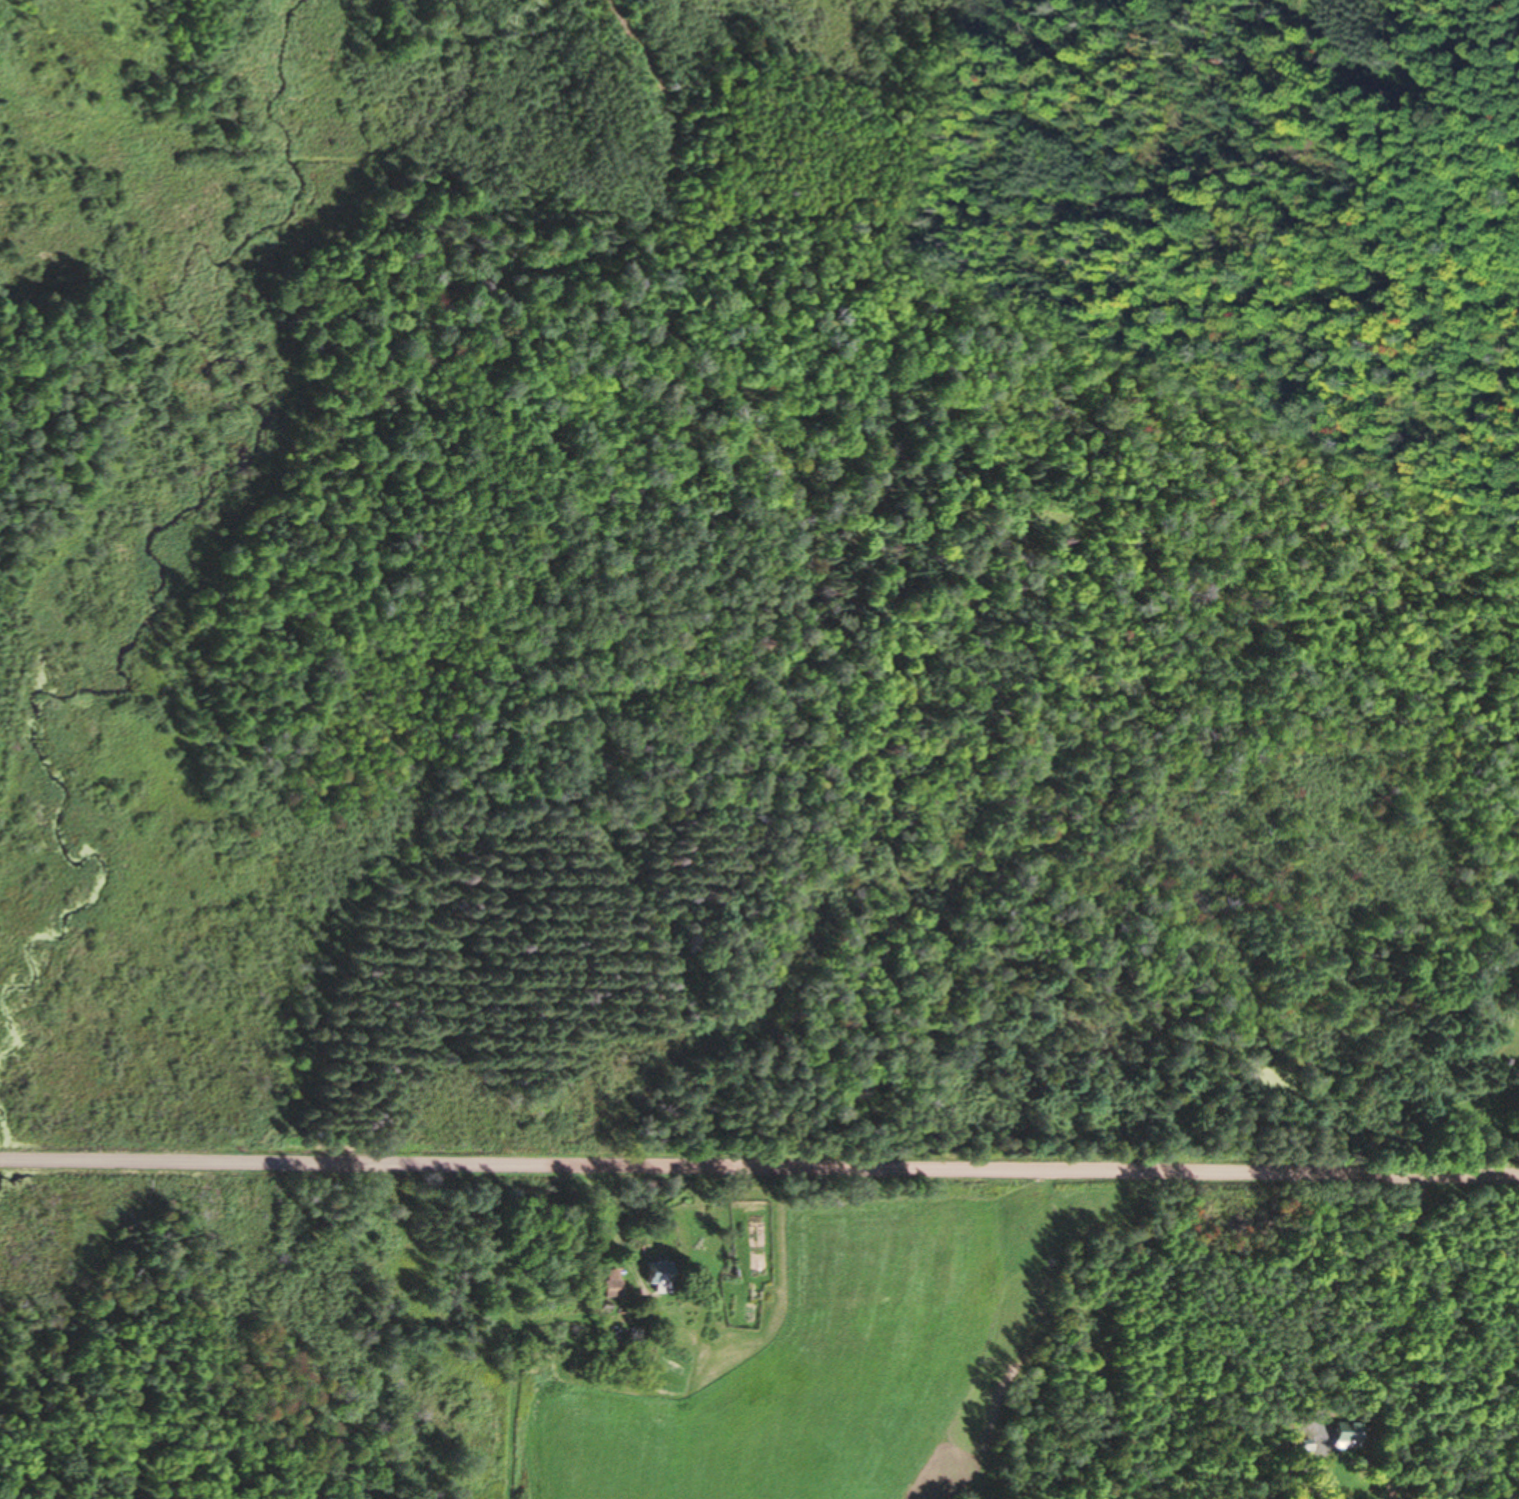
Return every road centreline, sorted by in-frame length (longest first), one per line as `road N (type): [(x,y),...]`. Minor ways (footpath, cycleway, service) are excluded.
road 1 (residential): [(1518,1171),(0,1155)]

